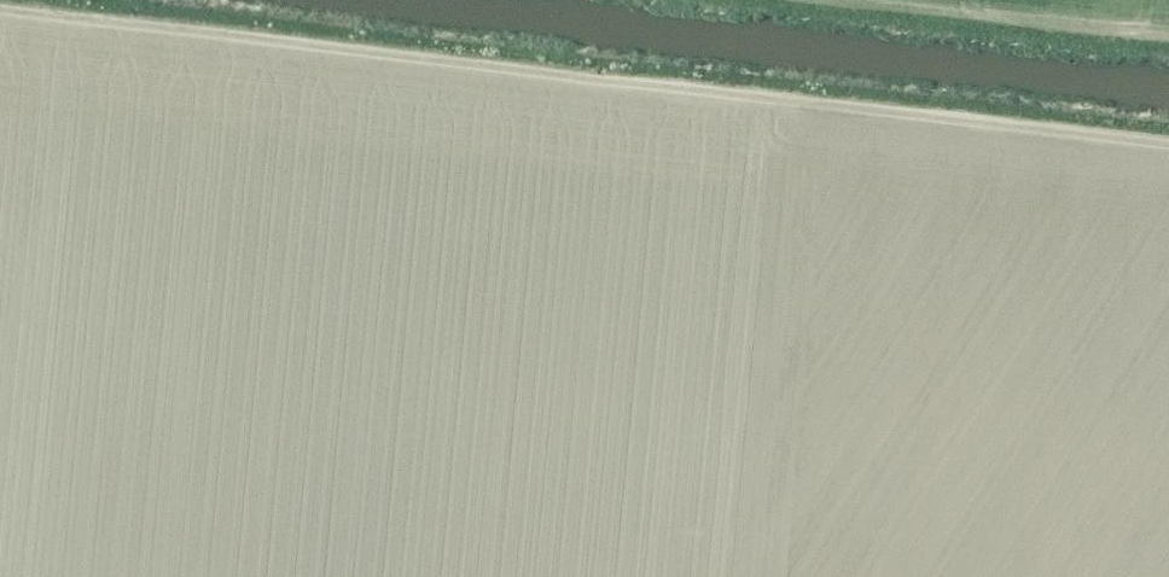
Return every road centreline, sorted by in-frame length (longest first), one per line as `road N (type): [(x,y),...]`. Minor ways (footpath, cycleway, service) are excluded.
road 1 (track): [(1168,152),(83,25)]
road 2 (track): [(721,0),(1168,52)]

